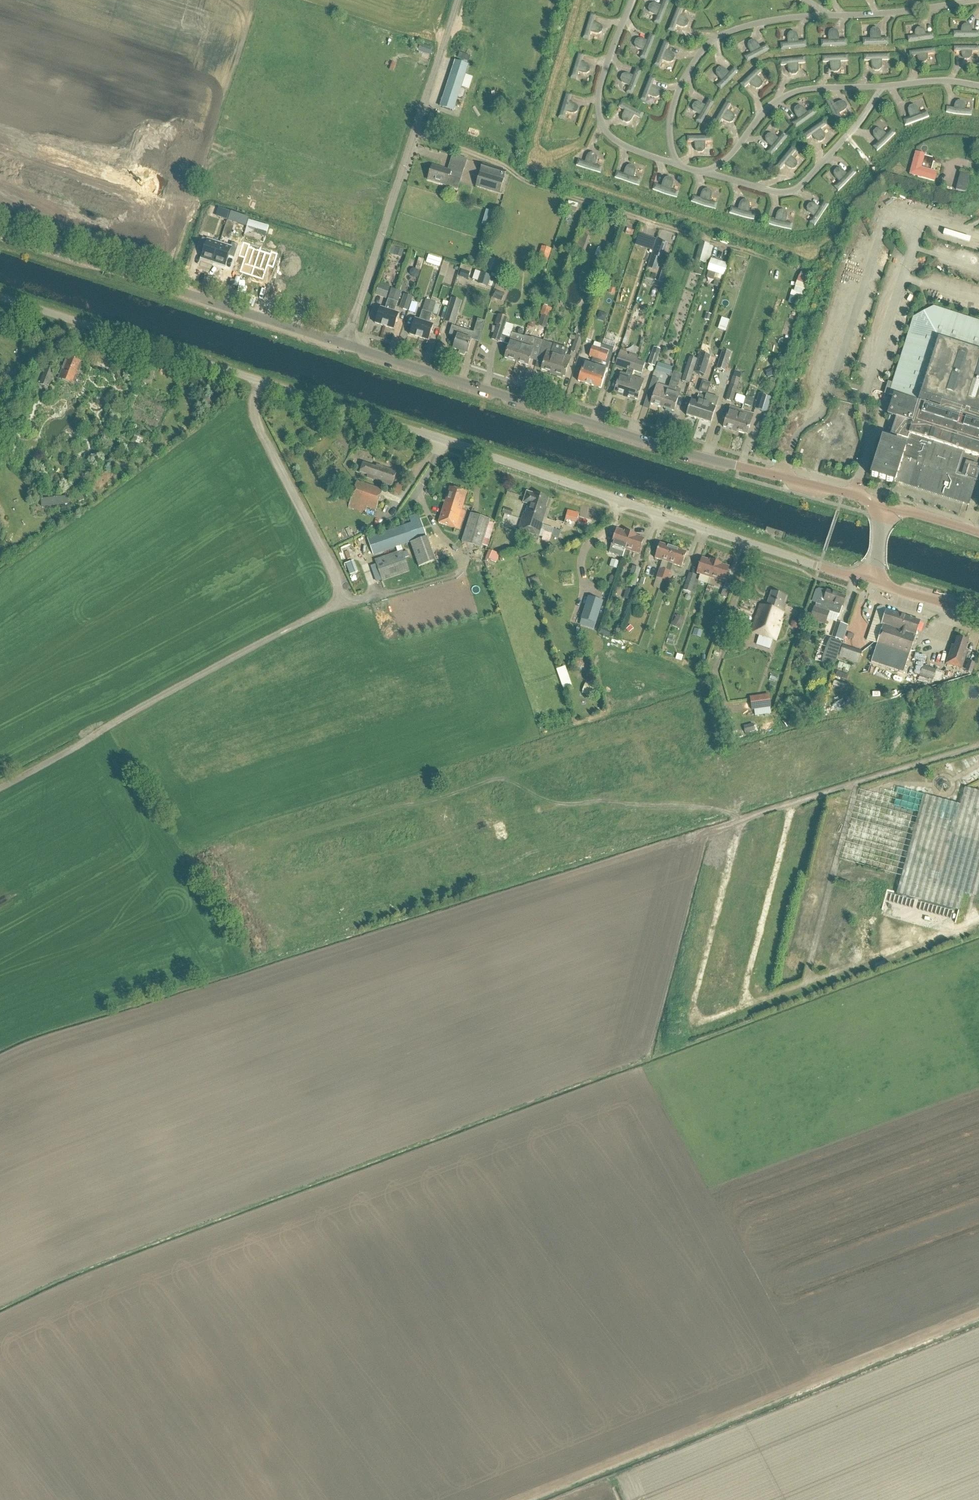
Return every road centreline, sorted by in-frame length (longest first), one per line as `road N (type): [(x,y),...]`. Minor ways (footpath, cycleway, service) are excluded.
road 1 (tertiary): [(886,514),(856,495),(719,463),(346,344)]
road 2 (residential): [(871,578),(845,576),(369,416)]
road 3 (track): [(555,879),(978,745)]
road 4 (track): [(0,786),(340,598)]
road 5 (unclassified): [(369,416),(0,297)]
road 6 (track): [(413,136),(771,260)]
road 7 (track): [(258,381),(251,407),(340,598),(403,592),(461,573),(463,562)]
road 8 (tertiary): [(346,344),(0,233)]
road 9 (unclassified): [(346,344),(457,0)]

